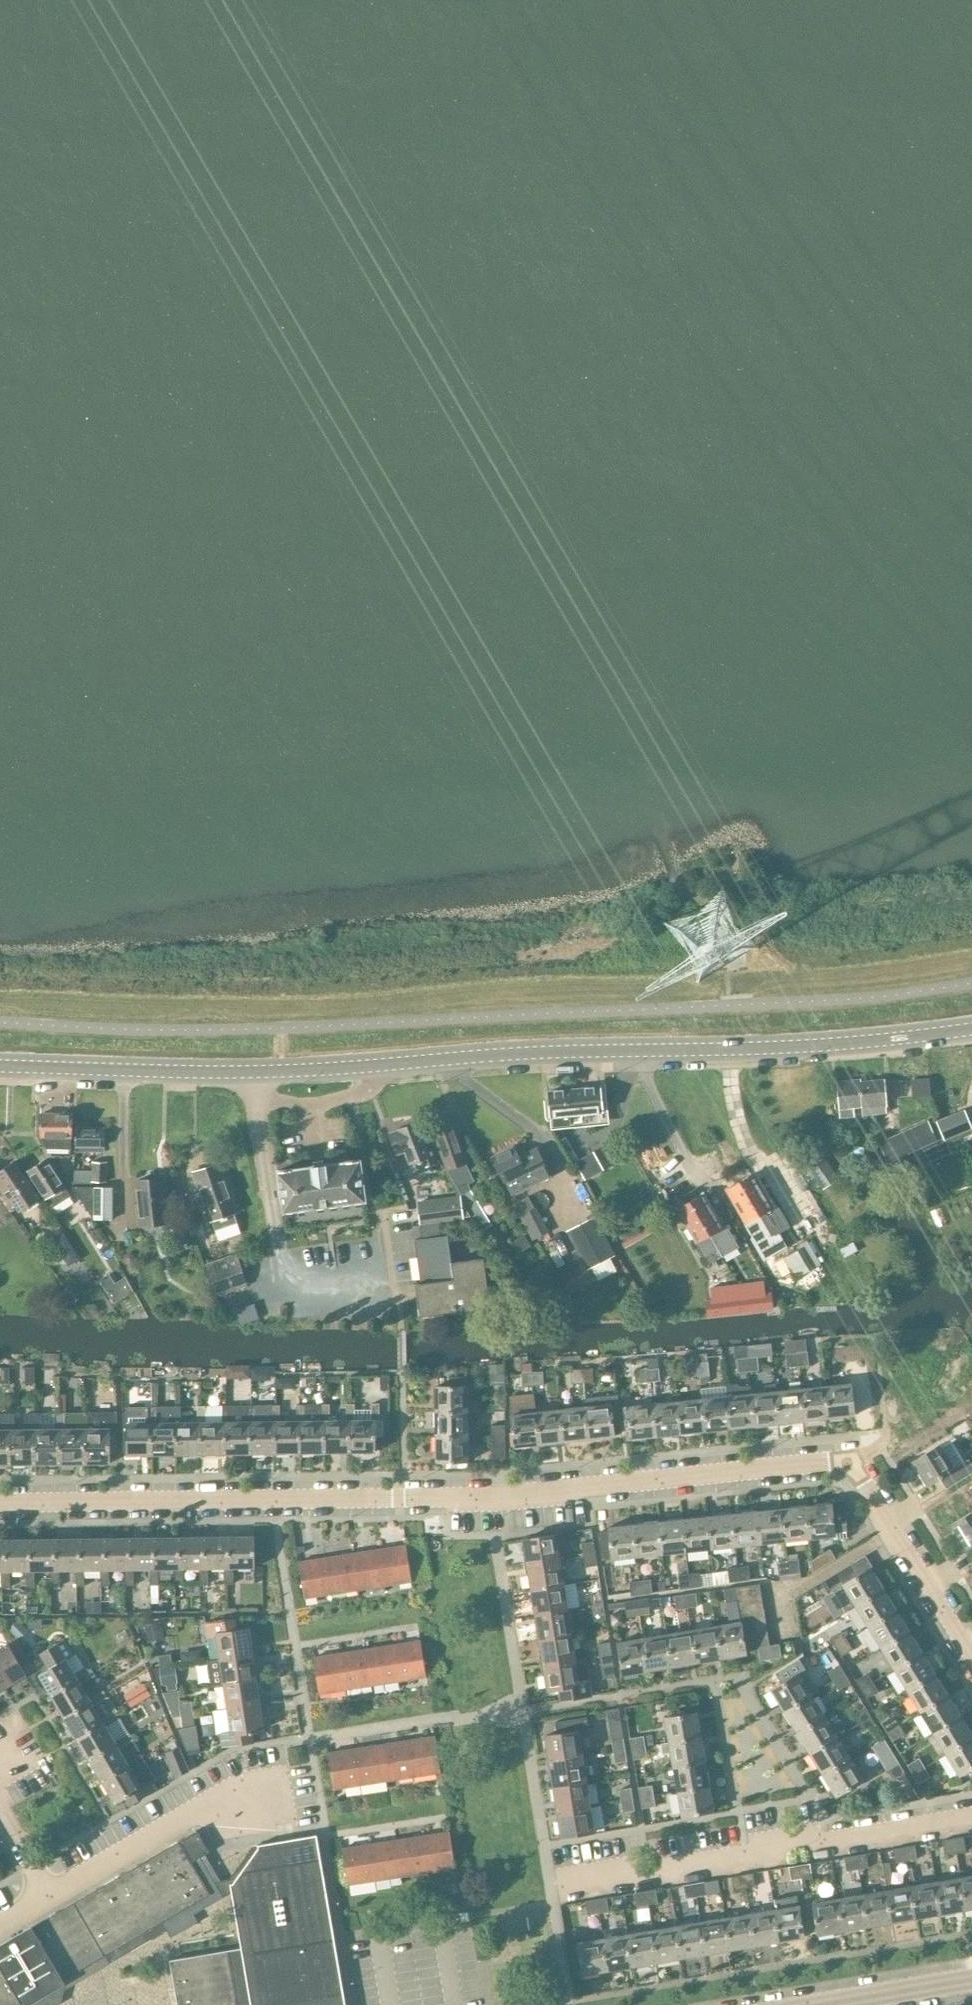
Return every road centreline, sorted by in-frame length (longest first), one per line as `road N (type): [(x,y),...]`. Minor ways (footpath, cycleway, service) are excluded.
road 1 (residential): [(0,1505),(488,1499),(850,1465),(971,1662)]
road 2 (tertiary): [(0,1065),(281,1072),(537,1052),(730,1050),(971,1028)]
road 3 (residential): [(549,1883),(971,1817)]
road 4 (residential): [(53,1895),(207,1805),(284,1797)]
road 5 (tertiary): [(839,2004),(971,1982)]

